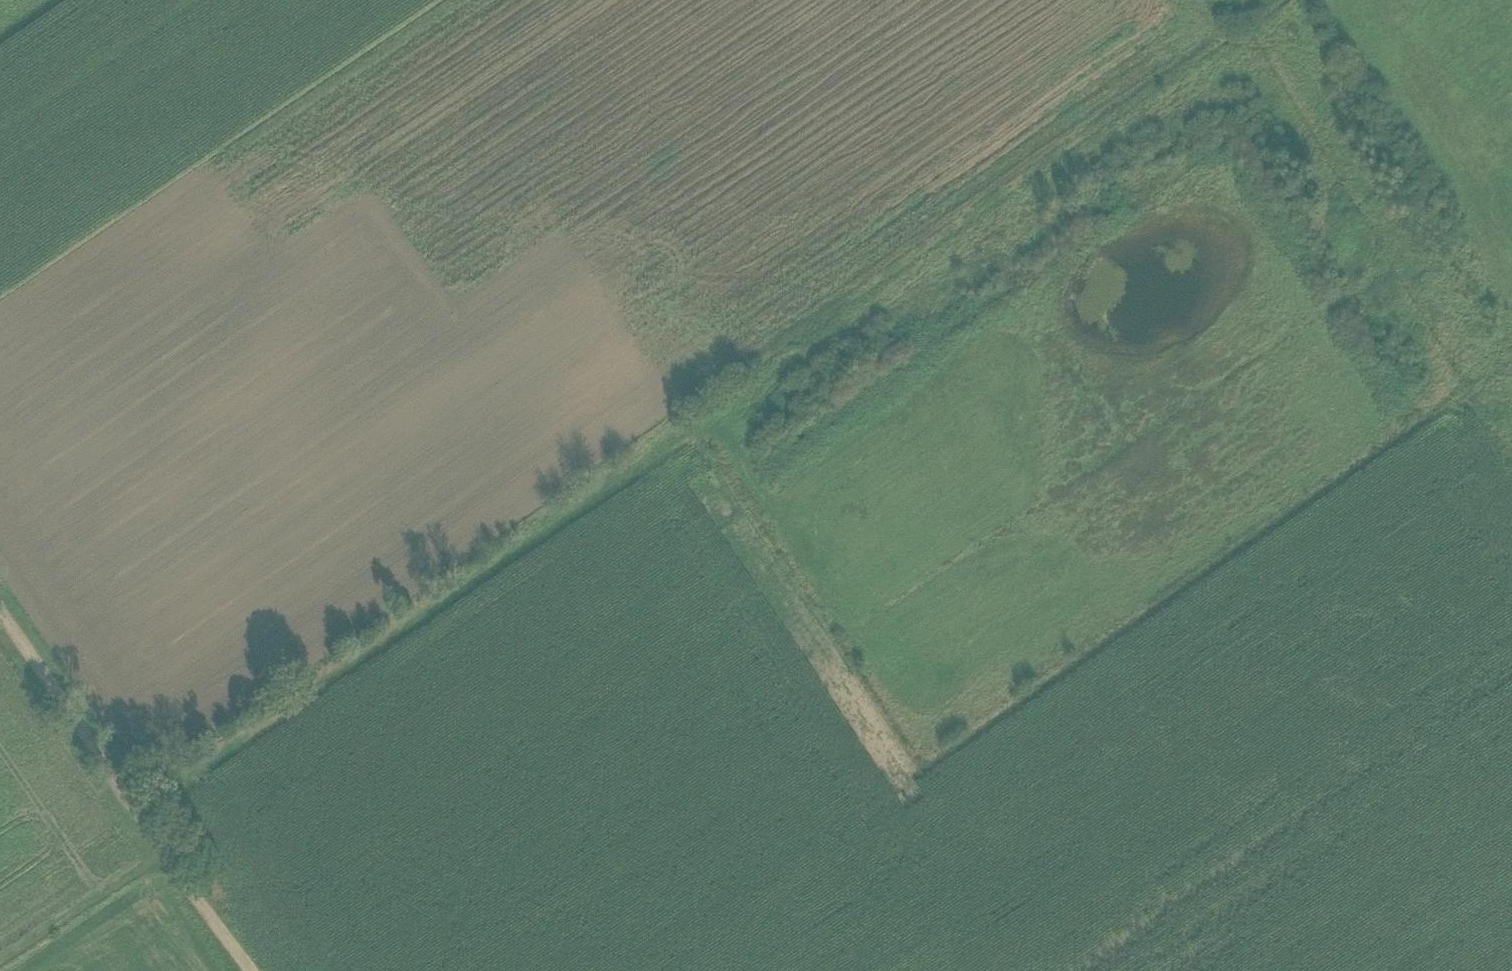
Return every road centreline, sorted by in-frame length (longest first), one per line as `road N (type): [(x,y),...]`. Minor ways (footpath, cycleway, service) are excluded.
road 1 (track): [(245,970),(0,610)]
road 2 (track): [(0,964),(163,853)]

